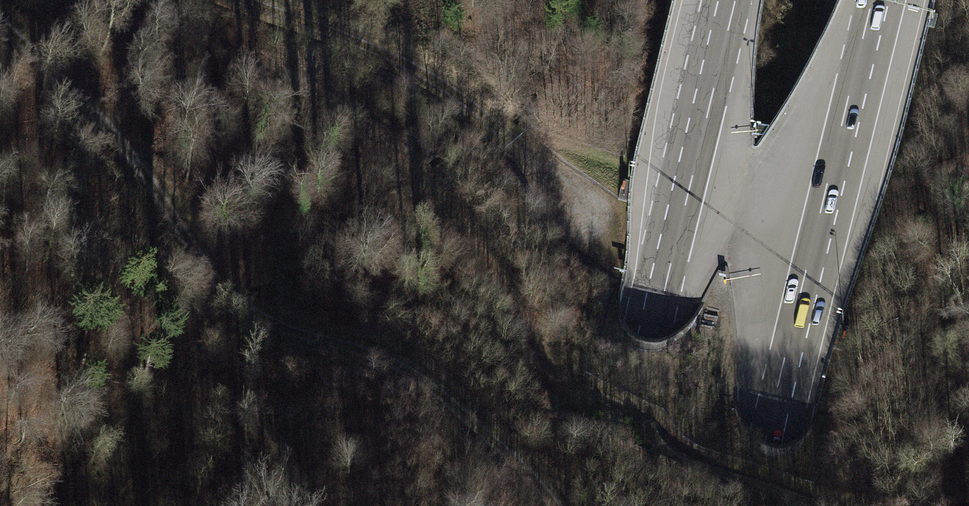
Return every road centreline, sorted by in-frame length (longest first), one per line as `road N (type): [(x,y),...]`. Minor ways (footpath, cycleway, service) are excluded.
road 1 (track): [(863,505),(666,452),(645,419),(547,370),(409,168),(177,0)]
road 2 (track): [(532,505),(415,378),(265,322),(213,269),(153,181),(0,11)]
road 3 (motorway): [(733,0),(609,505)]
road 4 (motorway): [(750,505),(872,0)]
road 5 (track): [(604,224),(445,88),(226,0)]

